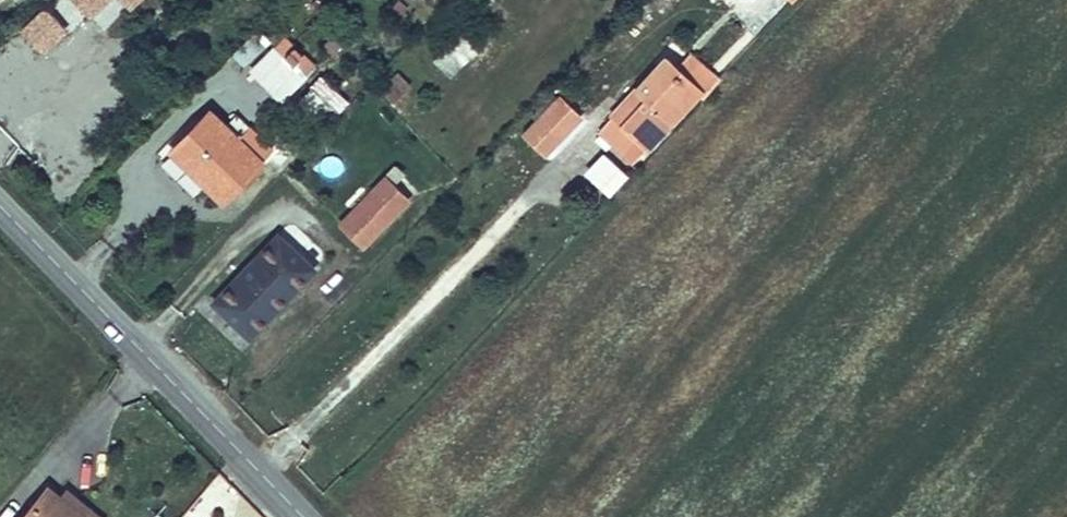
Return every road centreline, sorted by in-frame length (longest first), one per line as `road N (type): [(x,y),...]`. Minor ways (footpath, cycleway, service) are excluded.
road 1 (tertiary): [(0,198),(300,516)]

